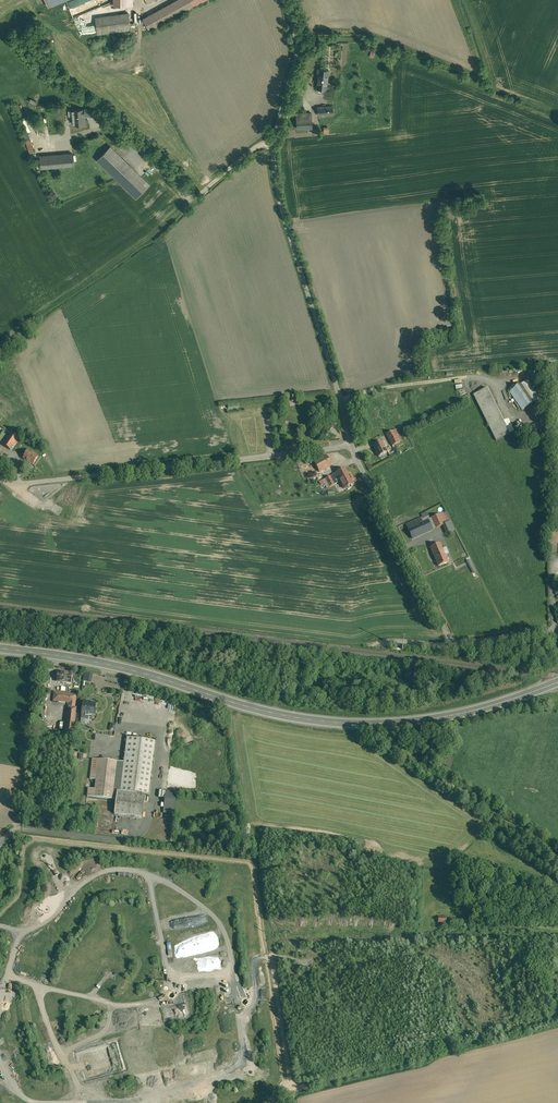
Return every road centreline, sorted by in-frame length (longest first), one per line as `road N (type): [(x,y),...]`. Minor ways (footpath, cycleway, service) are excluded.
road 1 (secondary): [(0,648),(107,664),(258,710),(350,723),(470,712),(557,682)]
road 2 (track): [(0,926),(20,933),(8,971),(15,978),(124,1007),(156,1003),(167,987),(147,875),(109,871),(84,882),(34,927)]
road 3 (unclassified): [(349,444),(15,489),(0,479)]
road 4 (unclassified): [(349,444),(279,206),(275,135)]
road 5 (track): [(295,41),(366,40),(514,95)]
road 6 (unclassified): [(452,644),(349,444)]
road 7 (unclassified): [(275,135),(197,186),(184,186),(140,146)]
road 8 (track): [(19,830),(146,843),(150,813)]
road 9 (unclassified): [(275,135),(296,44),(279,0)]

